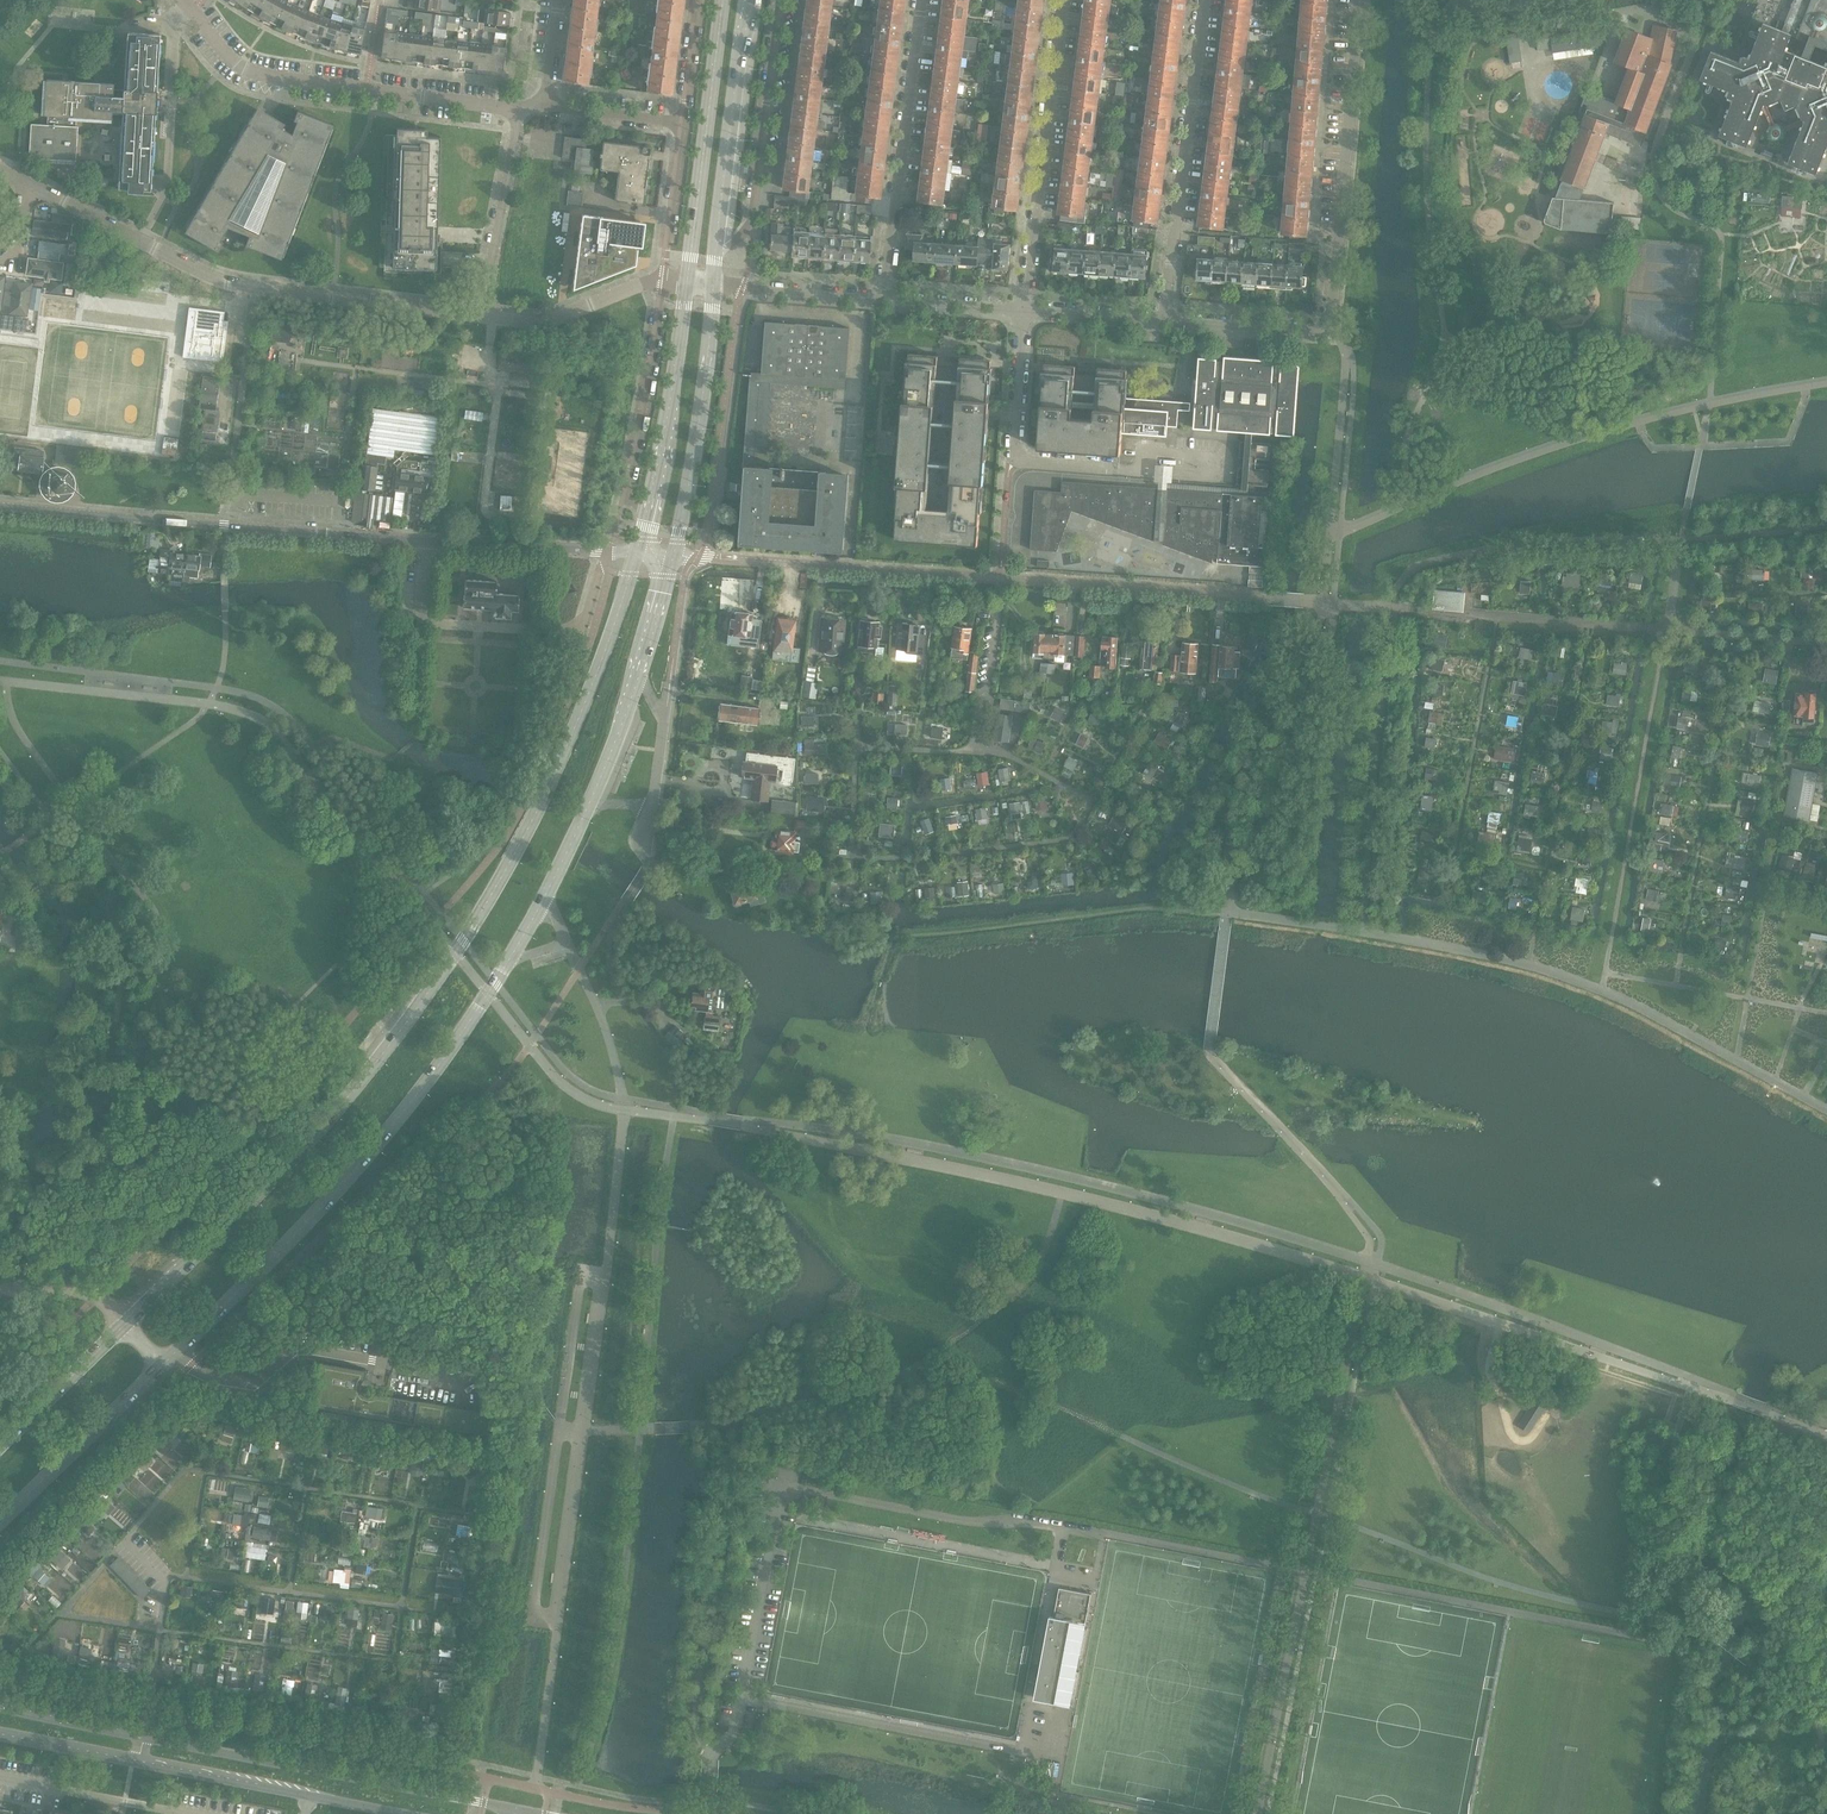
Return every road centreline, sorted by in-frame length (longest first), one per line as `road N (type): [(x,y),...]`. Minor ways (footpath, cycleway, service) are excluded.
road 1 (primary): [(636,554),(574,731),(463,941),(341,1108),(126,1326)]
road 2 (primary): [(165,1362),(291,1239),(434,1076),(506,965),(590,807)]
road 3 (residential): [(636,554),(0,506)]
road 4 (residential): [(673,556),(1236,599)]
road 5 (residential): [(1361,0),(1328,327),(1166,319)]
road 6 (residential): [(478,317),(228,287),(27,185)]
road 7 (secondary): [(515,1810),(144,1736)]
road 8 (residential): [(521,108),(260,73),(226,52),(186,0)]
road 9 (residential): [(1166,319),(1205,0)]
road 10 (residential): [(1064,0),(1025,310)]
road 11 (residential): [(884,298),(922,0)]
road 12 (primary): [(722,0),(687,282)]
road 13 (residential): [(714,255),(751,227),(780,0)]
road 14 (primary): [(673,556),(698,430),(713,284)]
road 15 (primary): [(714,255),(748,0)]
road 16 (residential): [(662,280),(624,495),(647,516)]
road 17 (primary): [(687,282),(647,516)]
road 18 (primary): [(0,1525),(165,1362)]
road 19 (residential): [(478,317),(521,108)]
road 20 (residential): [(662,280),(546,324),(478,317)]
road 21 (residential): [(185,1813),(0,1778)]
road 22 (primary): [(126,1326),(0,1448)]
road 23 (secondary): [(139,1760),(309,1797)]
road 24 (residential): [(884,298),(713,284)]
road 25 (residential): [(685,124),(662,280)]
road 26 (secondary): [(144,1736),(0,1704)]
road 27 (residential): [(685,124),(543,103)]
road 28 (primary): [(590,807),(637,672)]
road 29 (residential): [(1017,452),(1025,310)]
road 30 (residential): [(1025,310),(884,298)]
road 31 (secondary): [(0,1734),(139,1760)]
road 32 (residential): [(1166,319),(1025,310)]
road 33 (residential): [(699,0),(685,124)]
road 34 (primary): [(637,672),(673,556)]

